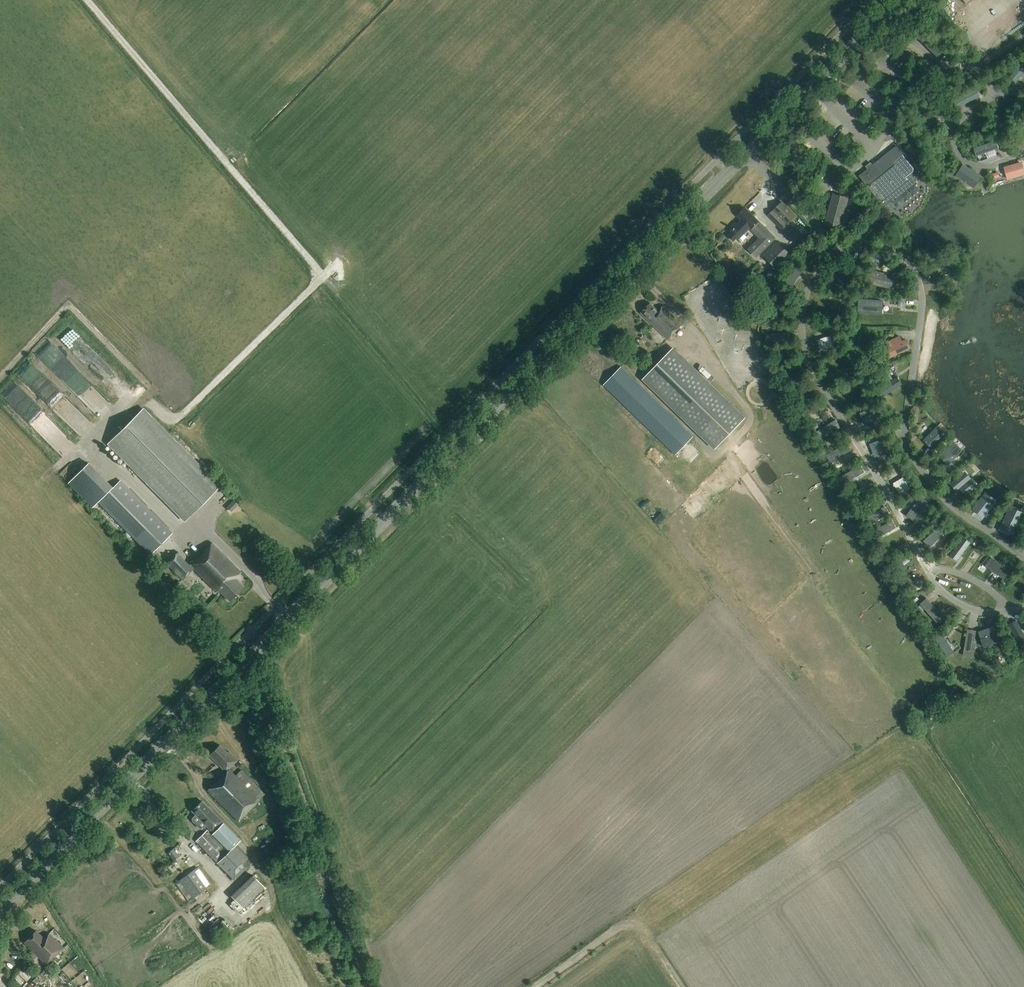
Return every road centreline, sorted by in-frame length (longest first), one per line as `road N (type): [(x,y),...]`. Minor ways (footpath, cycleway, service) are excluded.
road 1 (primary): [(0,912),(900,0)]
road 2 (track): [(92,442),(134,395),(165,418),(184,411),(322,278),(86,0)]

